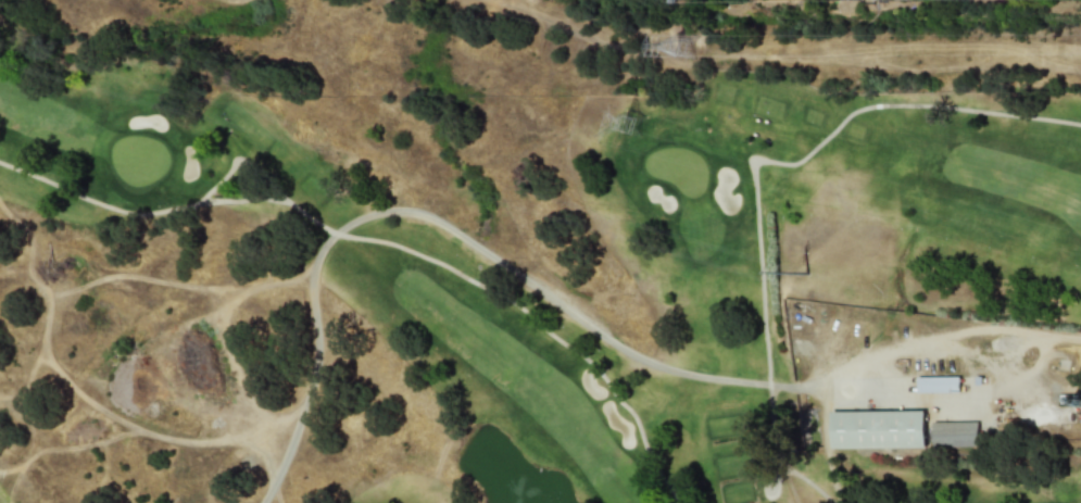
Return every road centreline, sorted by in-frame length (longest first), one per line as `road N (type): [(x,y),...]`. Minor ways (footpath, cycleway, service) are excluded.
road 1 (track): [(492,0),(618,49),(677,62),(749,54),(904,70),(1080,72)]
road 2 (track): [(140,431),(67,383),(41,341),(49,303),(39,256),(74,251),(121,276)]
road 3 (track): [(317,255),(300,276),(277,285),(215,288),(108,276),(52,293),(45,287)]
road 4 (track): [(259,432),(188,442),(129,431),(46,450),(0,471)]
road 5 (track): [(252,287),(234,298),(218,327),(279,502)]
road 6 (track): [(1046,336),(1034,368),(1008,386),(1080,387)]

